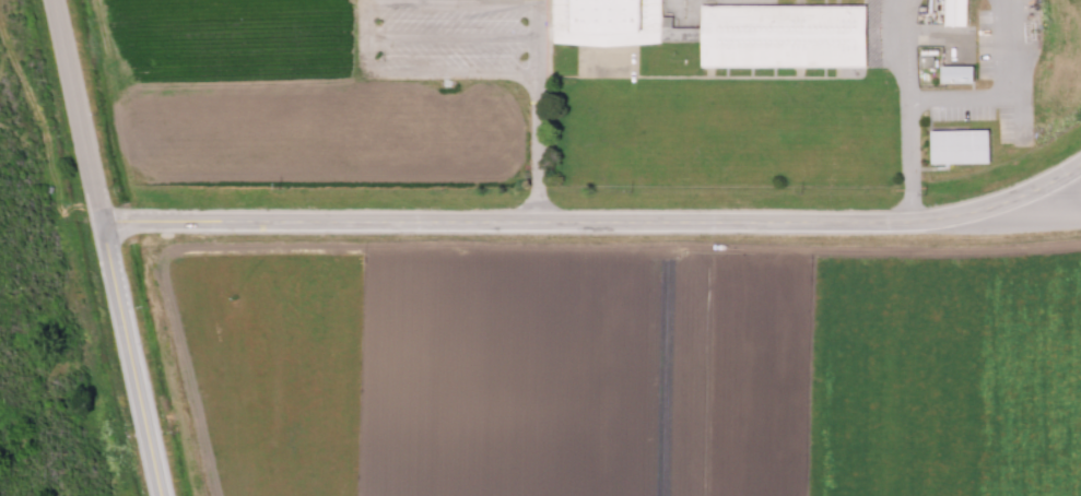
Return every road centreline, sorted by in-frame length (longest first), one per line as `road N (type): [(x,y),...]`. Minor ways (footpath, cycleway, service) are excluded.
road 1 (tertiary): [(1080,159),(971,211),(921,219),(93,222)]
road 2 (tertiary): [(42,0),(154,495)]

